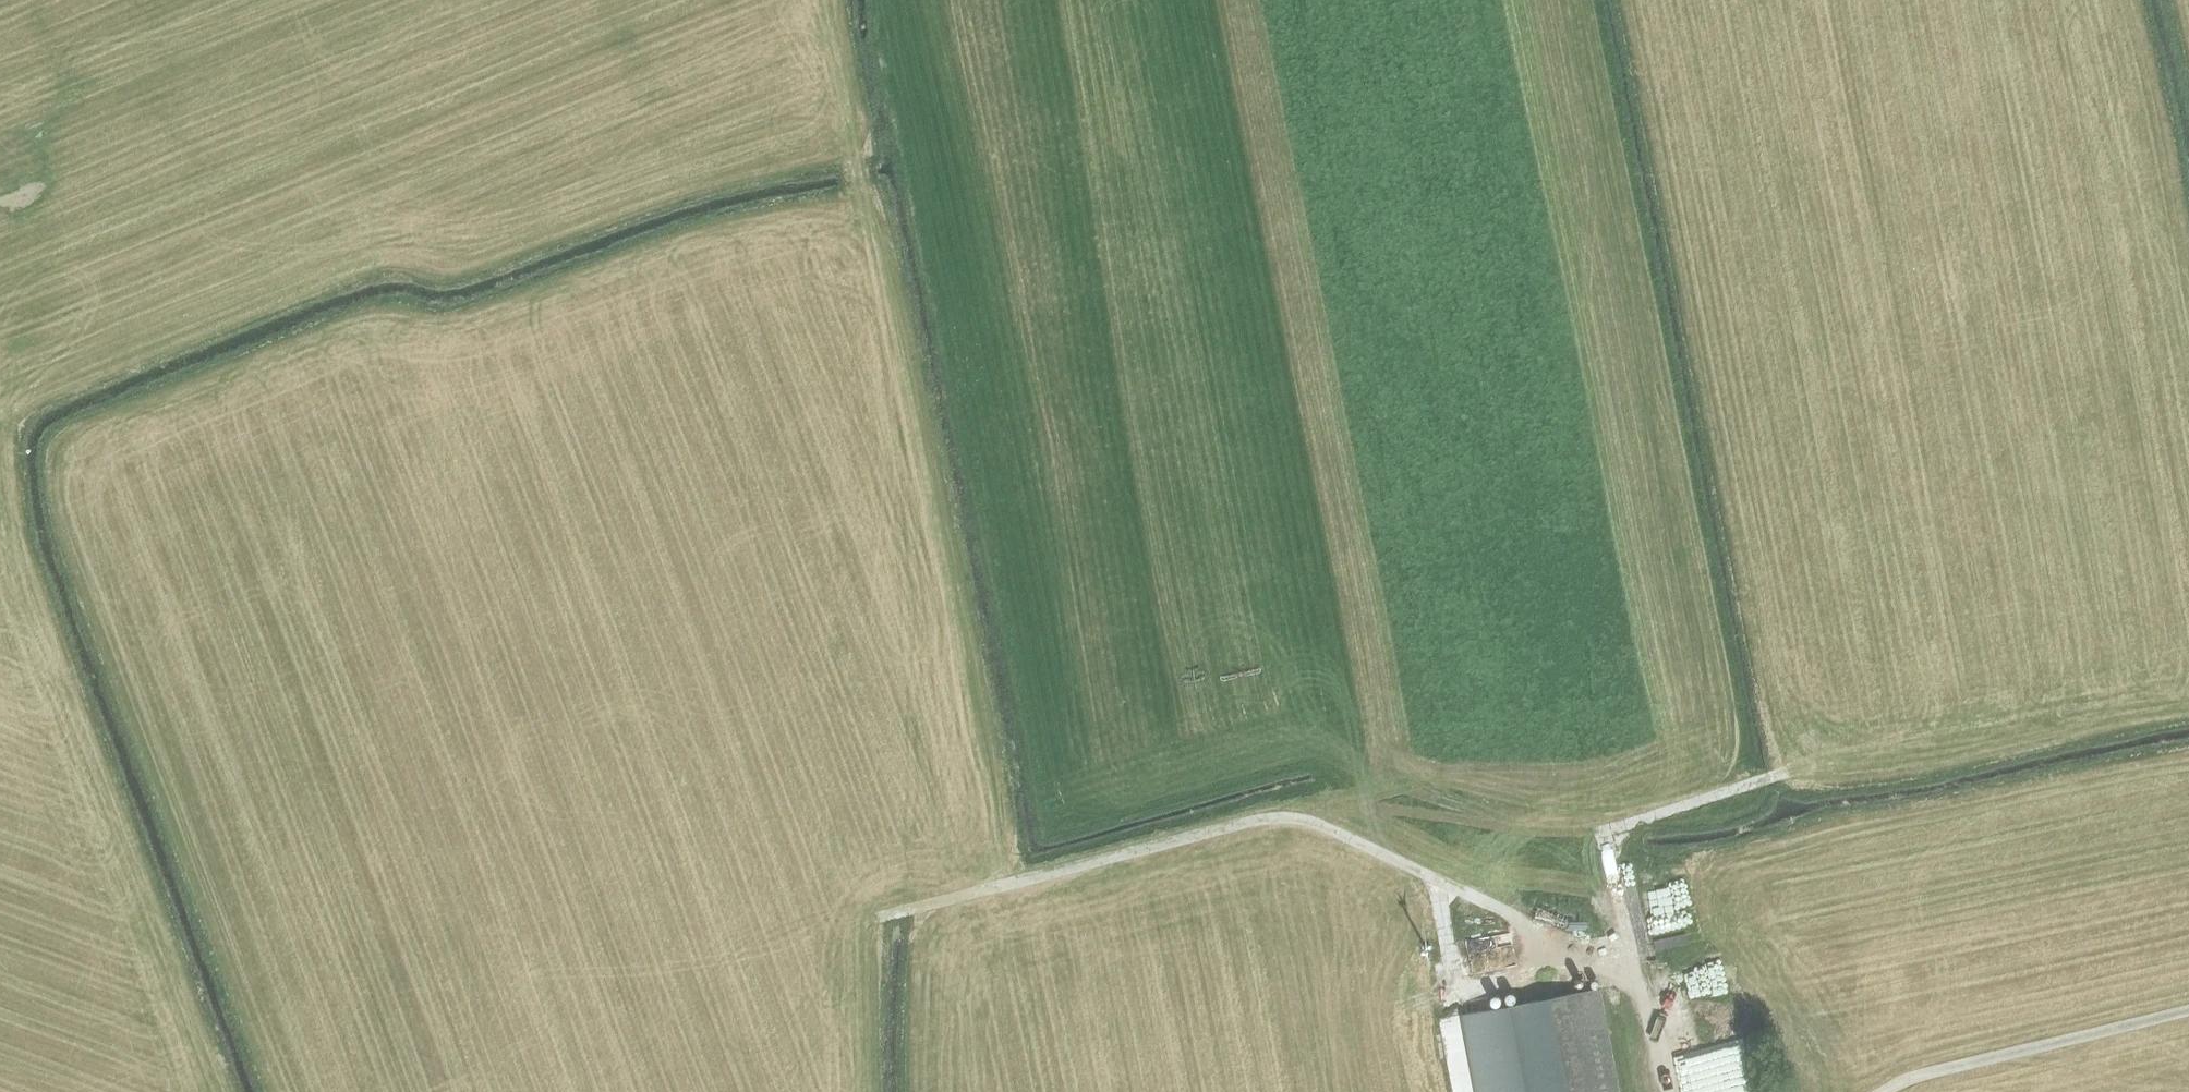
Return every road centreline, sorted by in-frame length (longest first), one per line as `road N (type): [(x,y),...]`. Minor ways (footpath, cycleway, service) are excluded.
road 1 (track): [(1669,1091),(1643,983),(1312,822),(1238,823),(880,917)]
road 2 (track): [(1643,983),(1605,830),(1787,772)]
road 3 (residential): [(2188,1010),(1921,1075),(1885,1091)]

